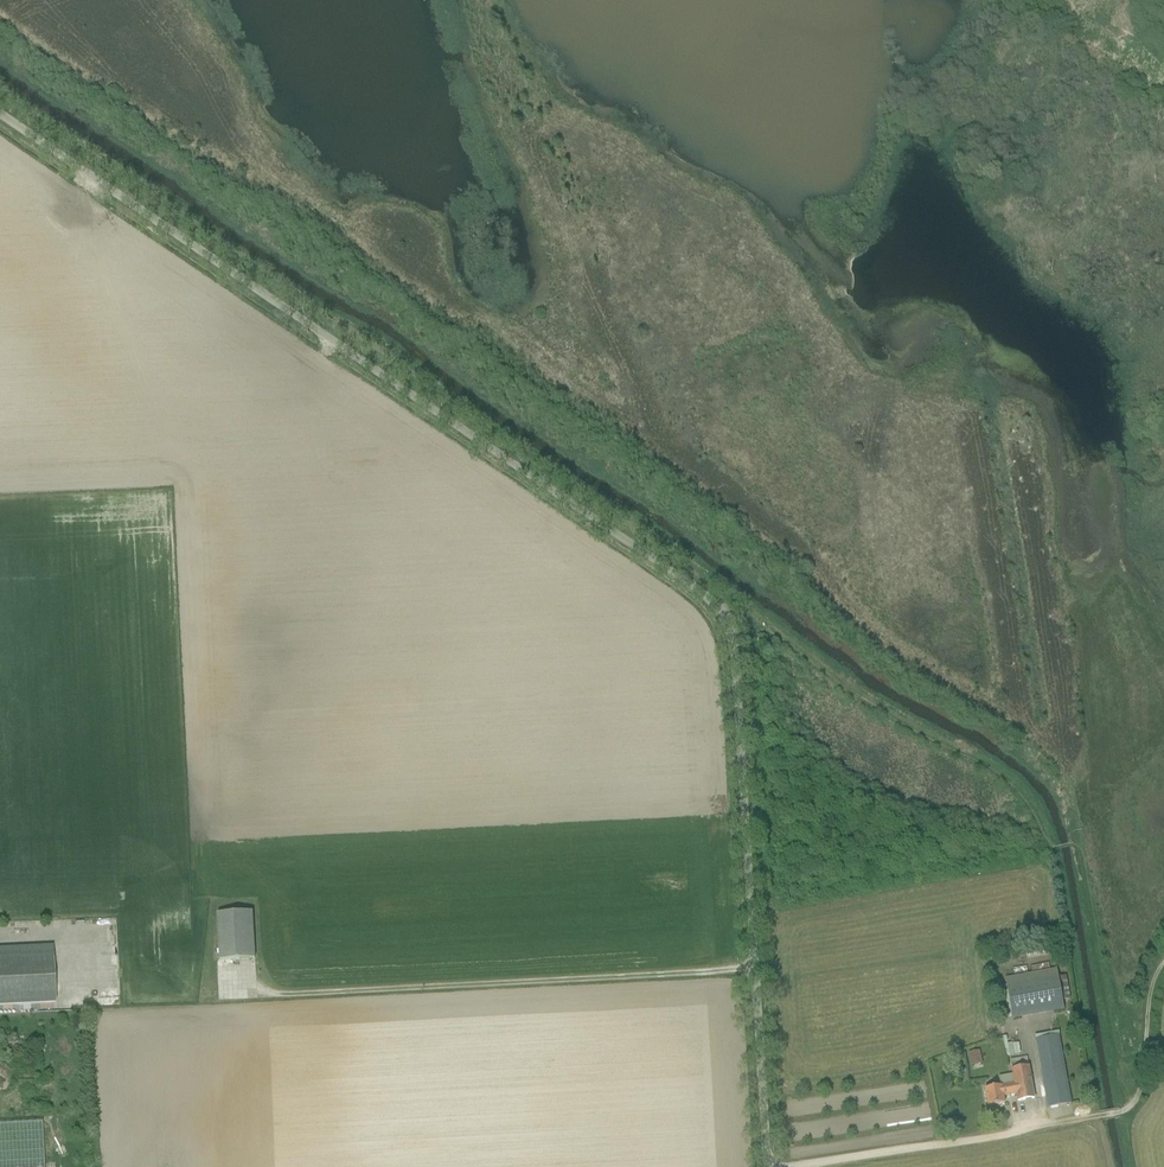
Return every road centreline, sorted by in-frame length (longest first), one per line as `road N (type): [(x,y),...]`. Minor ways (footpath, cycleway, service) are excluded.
road 1 (tertiary): [(767,1166),(736,656),(714,608),(686,581),(0,114)]
road 2 (track): [(251,982),(277,996),(754,970)]
road 3 (track): [(1042,853),(1021,795),(880,714),(754,622),(714,608)]
road 4 (track): [(793,1166),(1123,1112)]
road 5 (track): [(1123,1112),(1142,1083),(1148,997),(1163,963)]

